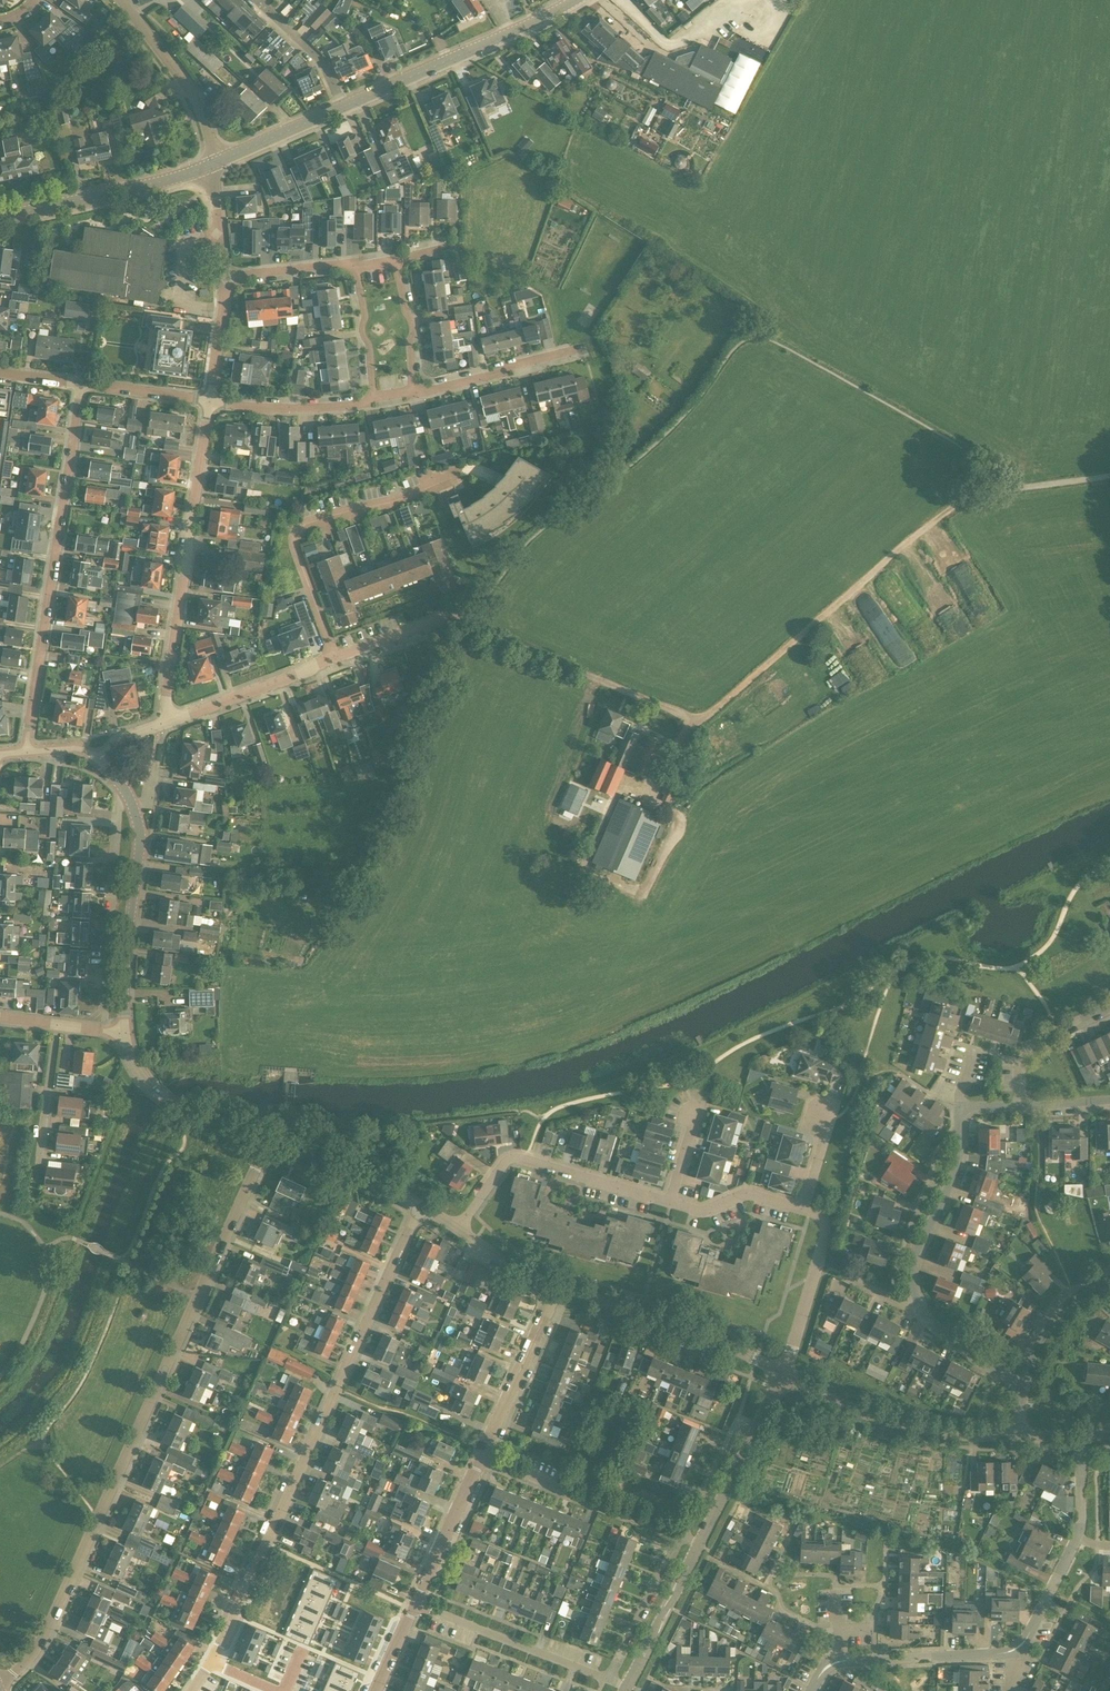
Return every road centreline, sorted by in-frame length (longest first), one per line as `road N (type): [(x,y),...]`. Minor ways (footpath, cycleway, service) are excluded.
road 1 (track): [(444,618),(693,718),(717,708),(959,499),(1035,487)]
road 2 (residential): [(0,1684),(44,1638),(268,1142)]
road 3 (residential): [(211,1662),(423,1205)]
road 4 (residential): [(25,752),(81,385)]
road 5 (residential): [(211,402),(165,698),(171,720)]
road 6 (residential): [(171,720),(454,614)]
road 7 (tertiary): [(339,107),(573,0)]
road 8 (residential): [(458,1229),(512,1158),(670,1202)]
road 9 (tertiary): [(783,1374),(842,1405),(916,1428),(1020,1437)]
road 10 (tertiary): [(557,1287),(689,1330),(783,1374)]
road 11 (residential): [(128,795),(117,808),(100,1030)]
road 12 (tertiary): [(124,1033),(140,840),(135,812)]
road 13 (tertiary): [(0,217),(215,163)]
road 14 (residential): [(481,1457),(680,1537)]
road 15 (residential): [(605,1678),(415,1604)]
road 16 (residential): [(917,1302),(919,1247),(957,1166),(958,1107)]
road 17 (tertiary): [(268,1142),(172,1105),(149,1085),(124,1033)]
road 18 (residential): [(215,163),(192,93),(121,0)]
road 19 (residential): [(481,1457),(557,1287)]
road 20 (residential): [(783,1374),(827,1228),(802,1209)]
road 21 (residential): [(584,348),(412,393)]
road 22 (residential): [(841,1661),(1012,1653)]
road 23 (tertiary): [(423,1205),(268,1142)]
road 24 (residential): [(374,397),(322,408),(211,402)]
road 25 (residential): [(415,1604),(481,1457)]
road 26 (residential): [(605,1678),(680,1537)]
road 27 (unclassified): [(627,1687),(698,1545)]
road 28 (track): [(648,799),(676,814),(677,834),(644,893),(610,877)]
road 29 (residential): [(1109,1004),(1036,1039),(1021,1072),(1022,1106)]
road 30 (residential): [(680,1537),(737,1421),(755,1430)]
road 31 (residential): [(40,1168),(57,1025)]
road 32 (residential): [(1024,1385),(1056,1318),(1109,1274)]
road 33 (residential): [(670,1202),(704,1211),(749,1195),(802,1209)]
road 34 (residential): [(258,0),(319,57),(339,107)]
road 35 (residential): [(1024,1385),(944,1332),(917,1302)]
road 36 (tertiary): [(215,163),(339,107)]
road 37 (residential): [(412,393),(412,323),(396,259)]
road 38 (residential): [(224,278),(355,267)]
road 39 (residential): [(355,267),(374,397)]
road 40 (residential): [(211,402),(81,385)]
road 41 (residential): [(1012,1653),(1075,1541)]
road 42 (unclassified): [(698,1545),(755,1430)]
road 43 (residential): [(211,402),(224,278)]

